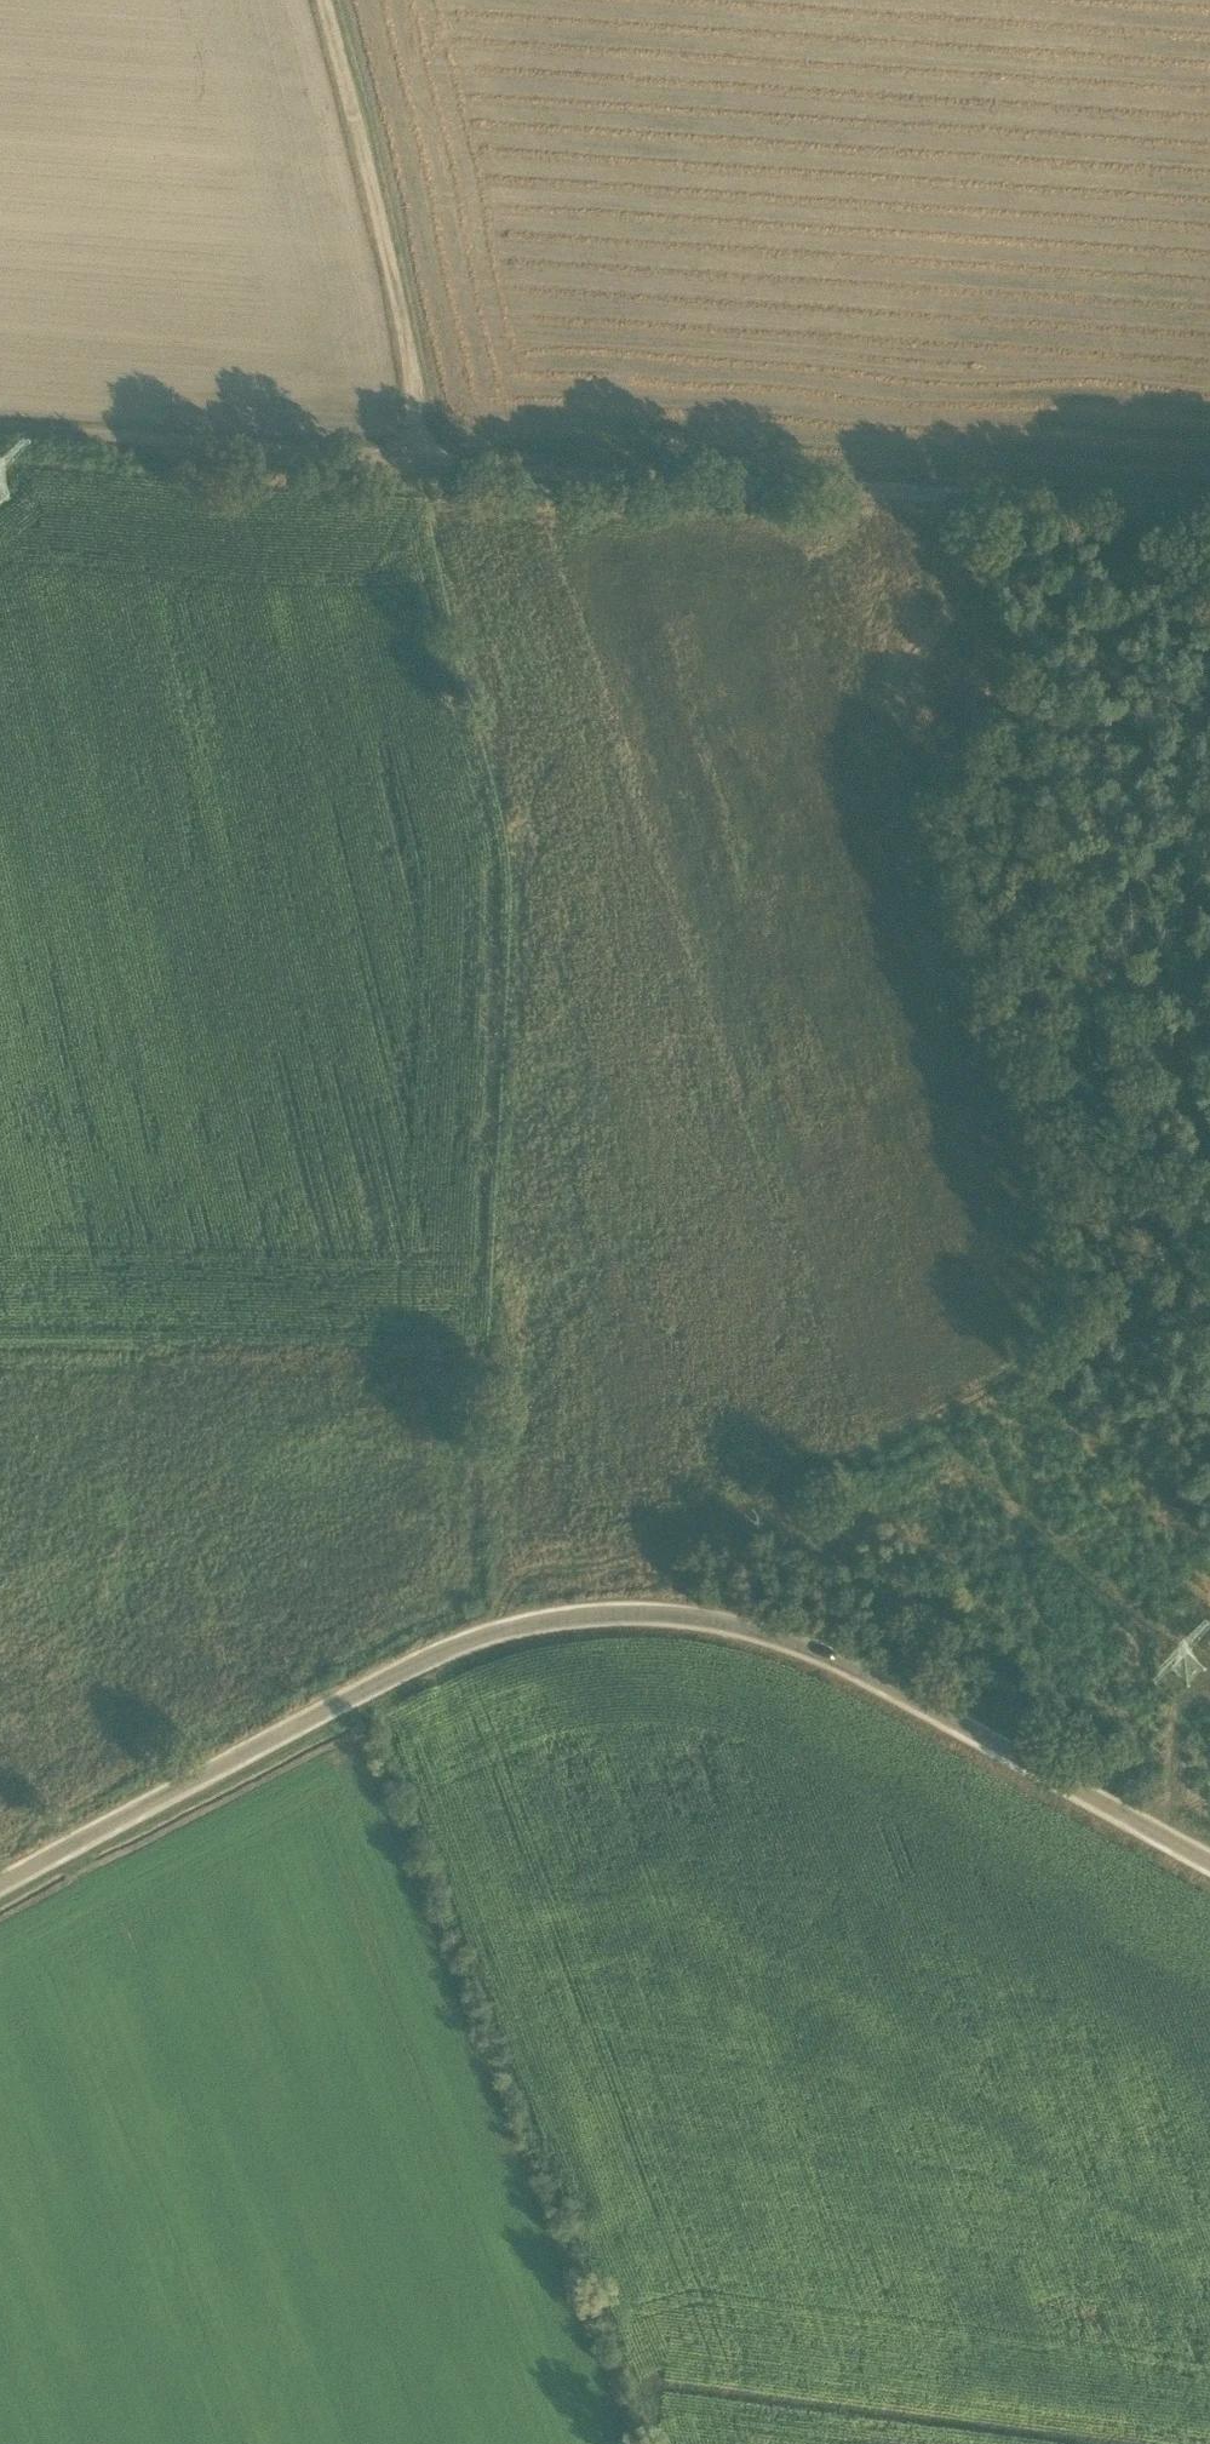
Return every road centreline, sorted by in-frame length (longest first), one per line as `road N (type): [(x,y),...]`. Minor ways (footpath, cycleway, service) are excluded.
road 1 (unclassified): [(1209,1862),(833,1657),(745,1625),(650,1610),(535,1610),(389,1674),(0,1883)]
road 2 (track): [(419,460),(1209,513)]
road 3 (track): [(419,460),(409,340),(321,0)]
road 4 (track): [(0,430),(419,460)]

